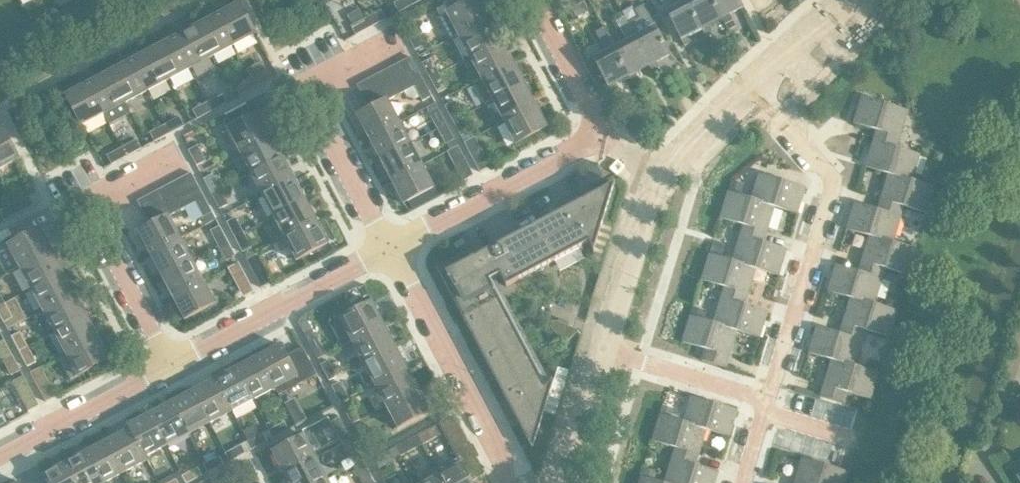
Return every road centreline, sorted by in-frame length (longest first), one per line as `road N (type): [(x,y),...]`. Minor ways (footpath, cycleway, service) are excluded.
road 1 (residential): [(768,399),(829,190),(816,155),(752,84)]
road 2 (residential): [(172,362),(88,207),(186,155)]
road 3 (residential): [(390,245),(308,91),(405,40)]
road 4 (residential): [(517,482),(390,245)]
road 5 (residential): [(172,362),(390,245)]
road 6 (residential): [(390,245),(601,135)]
road 7 (residential): [(0,452),(172,362)]
road 8 (residential): [(598,351),(657,181)]
road 9 (residential): [(768,399),(598,351)]
road 10 (residential): [(601,135),(533,0)]
road 11 (residential): [(557,482),(598,351)]
road 12 (residential): [(657,181),(752,84)]
road 13 (residential): [(752,84),(841,0)]

